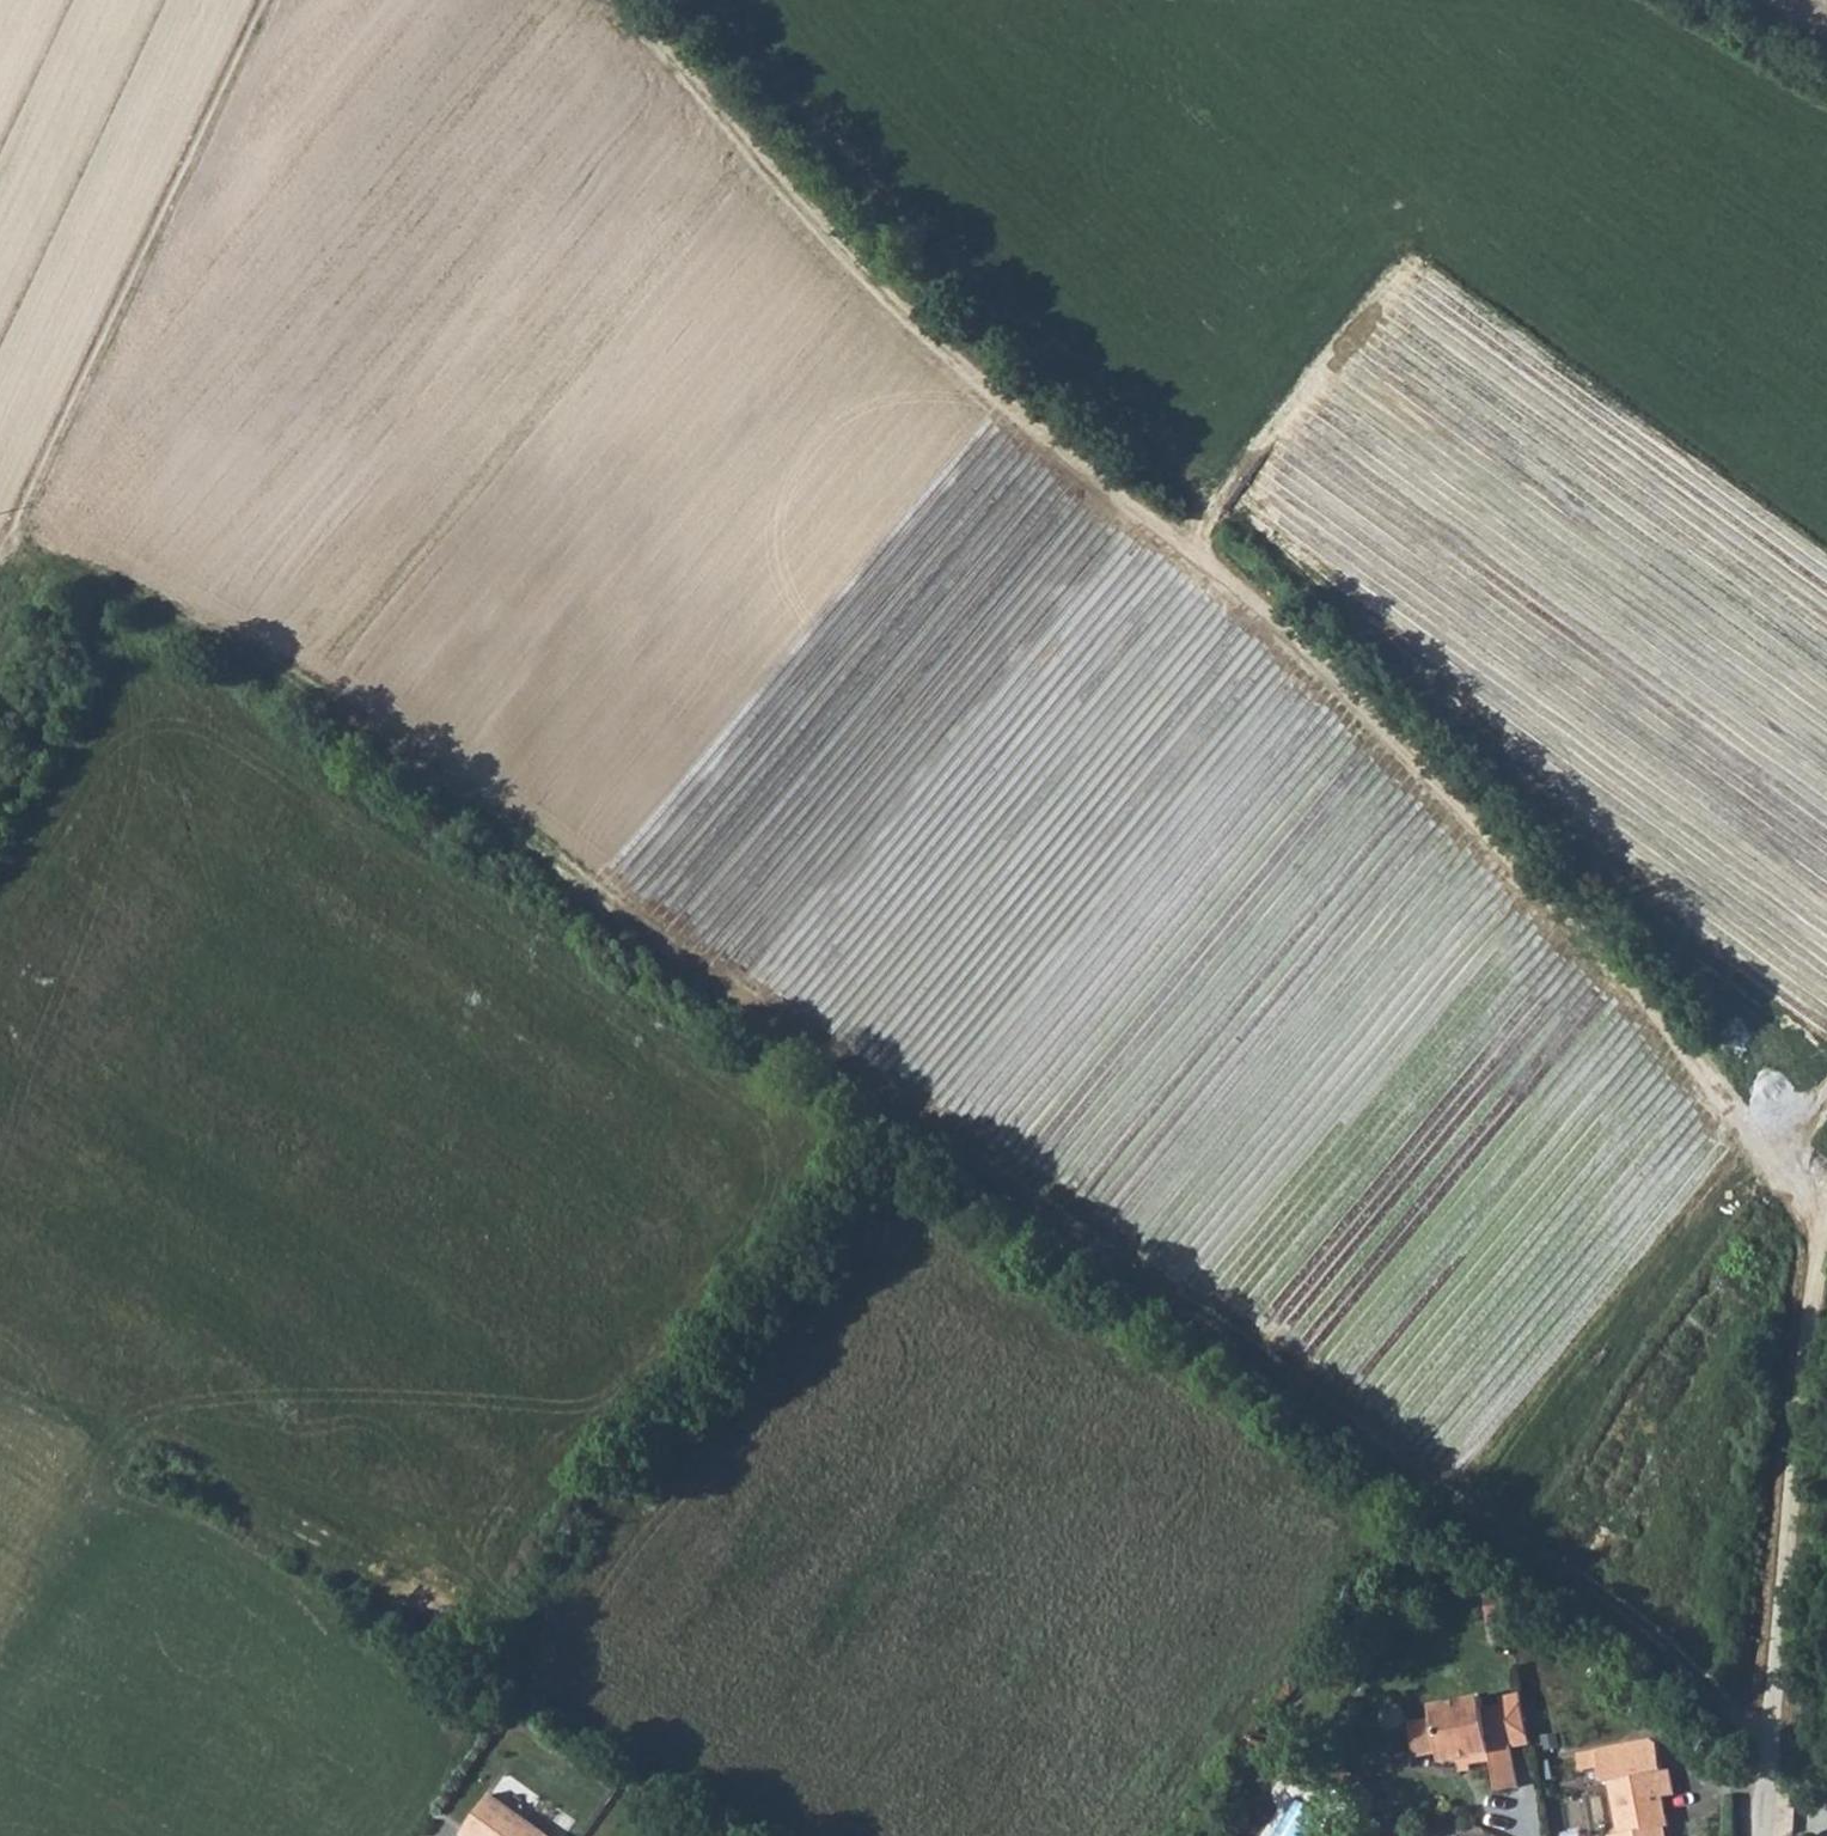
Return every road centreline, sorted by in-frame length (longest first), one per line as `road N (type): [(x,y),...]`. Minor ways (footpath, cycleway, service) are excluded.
road 1 (track): [(704,0),(1194,494),(1195,557),(1272,616),(1611,963),(1691,1052),(1740,1146),(1826,1216)]
road 2 (unclassified): [(1826,1226),(1807,1337),(1763,1835)]

